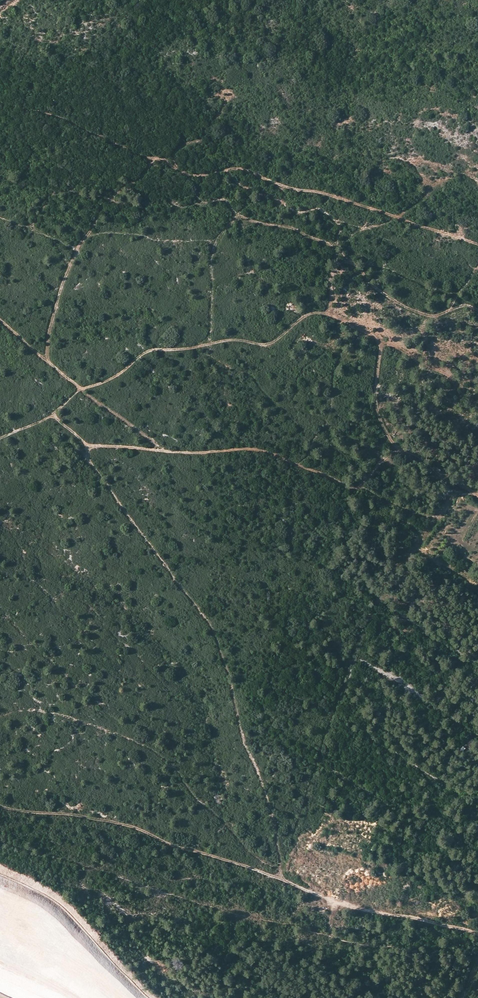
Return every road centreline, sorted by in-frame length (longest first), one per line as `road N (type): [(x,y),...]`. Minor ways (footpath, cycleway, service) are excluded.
road 1 (track): [(477,465),(457,484),(393,444),(377,415),(380,343)]

